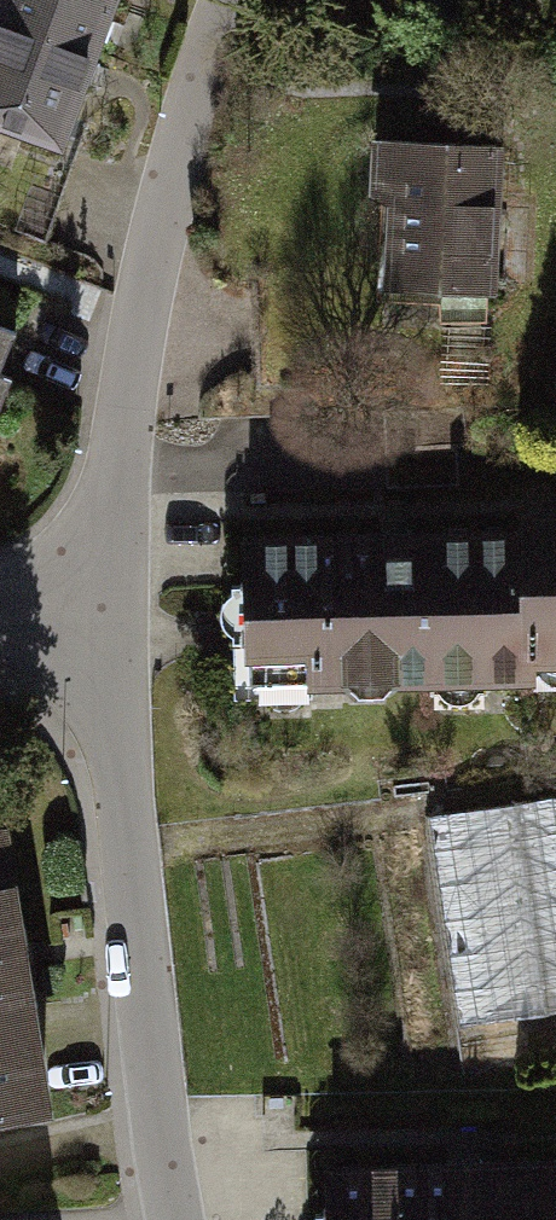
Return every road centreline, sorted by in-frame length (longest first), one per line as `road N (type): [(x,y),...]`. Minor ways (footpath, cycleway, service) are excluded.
road 1 (residential): [(232,0),(166,213),(122,465),(108,619)]
road 2 (residential): [(108,619),(157,1116),(174,1219)]

